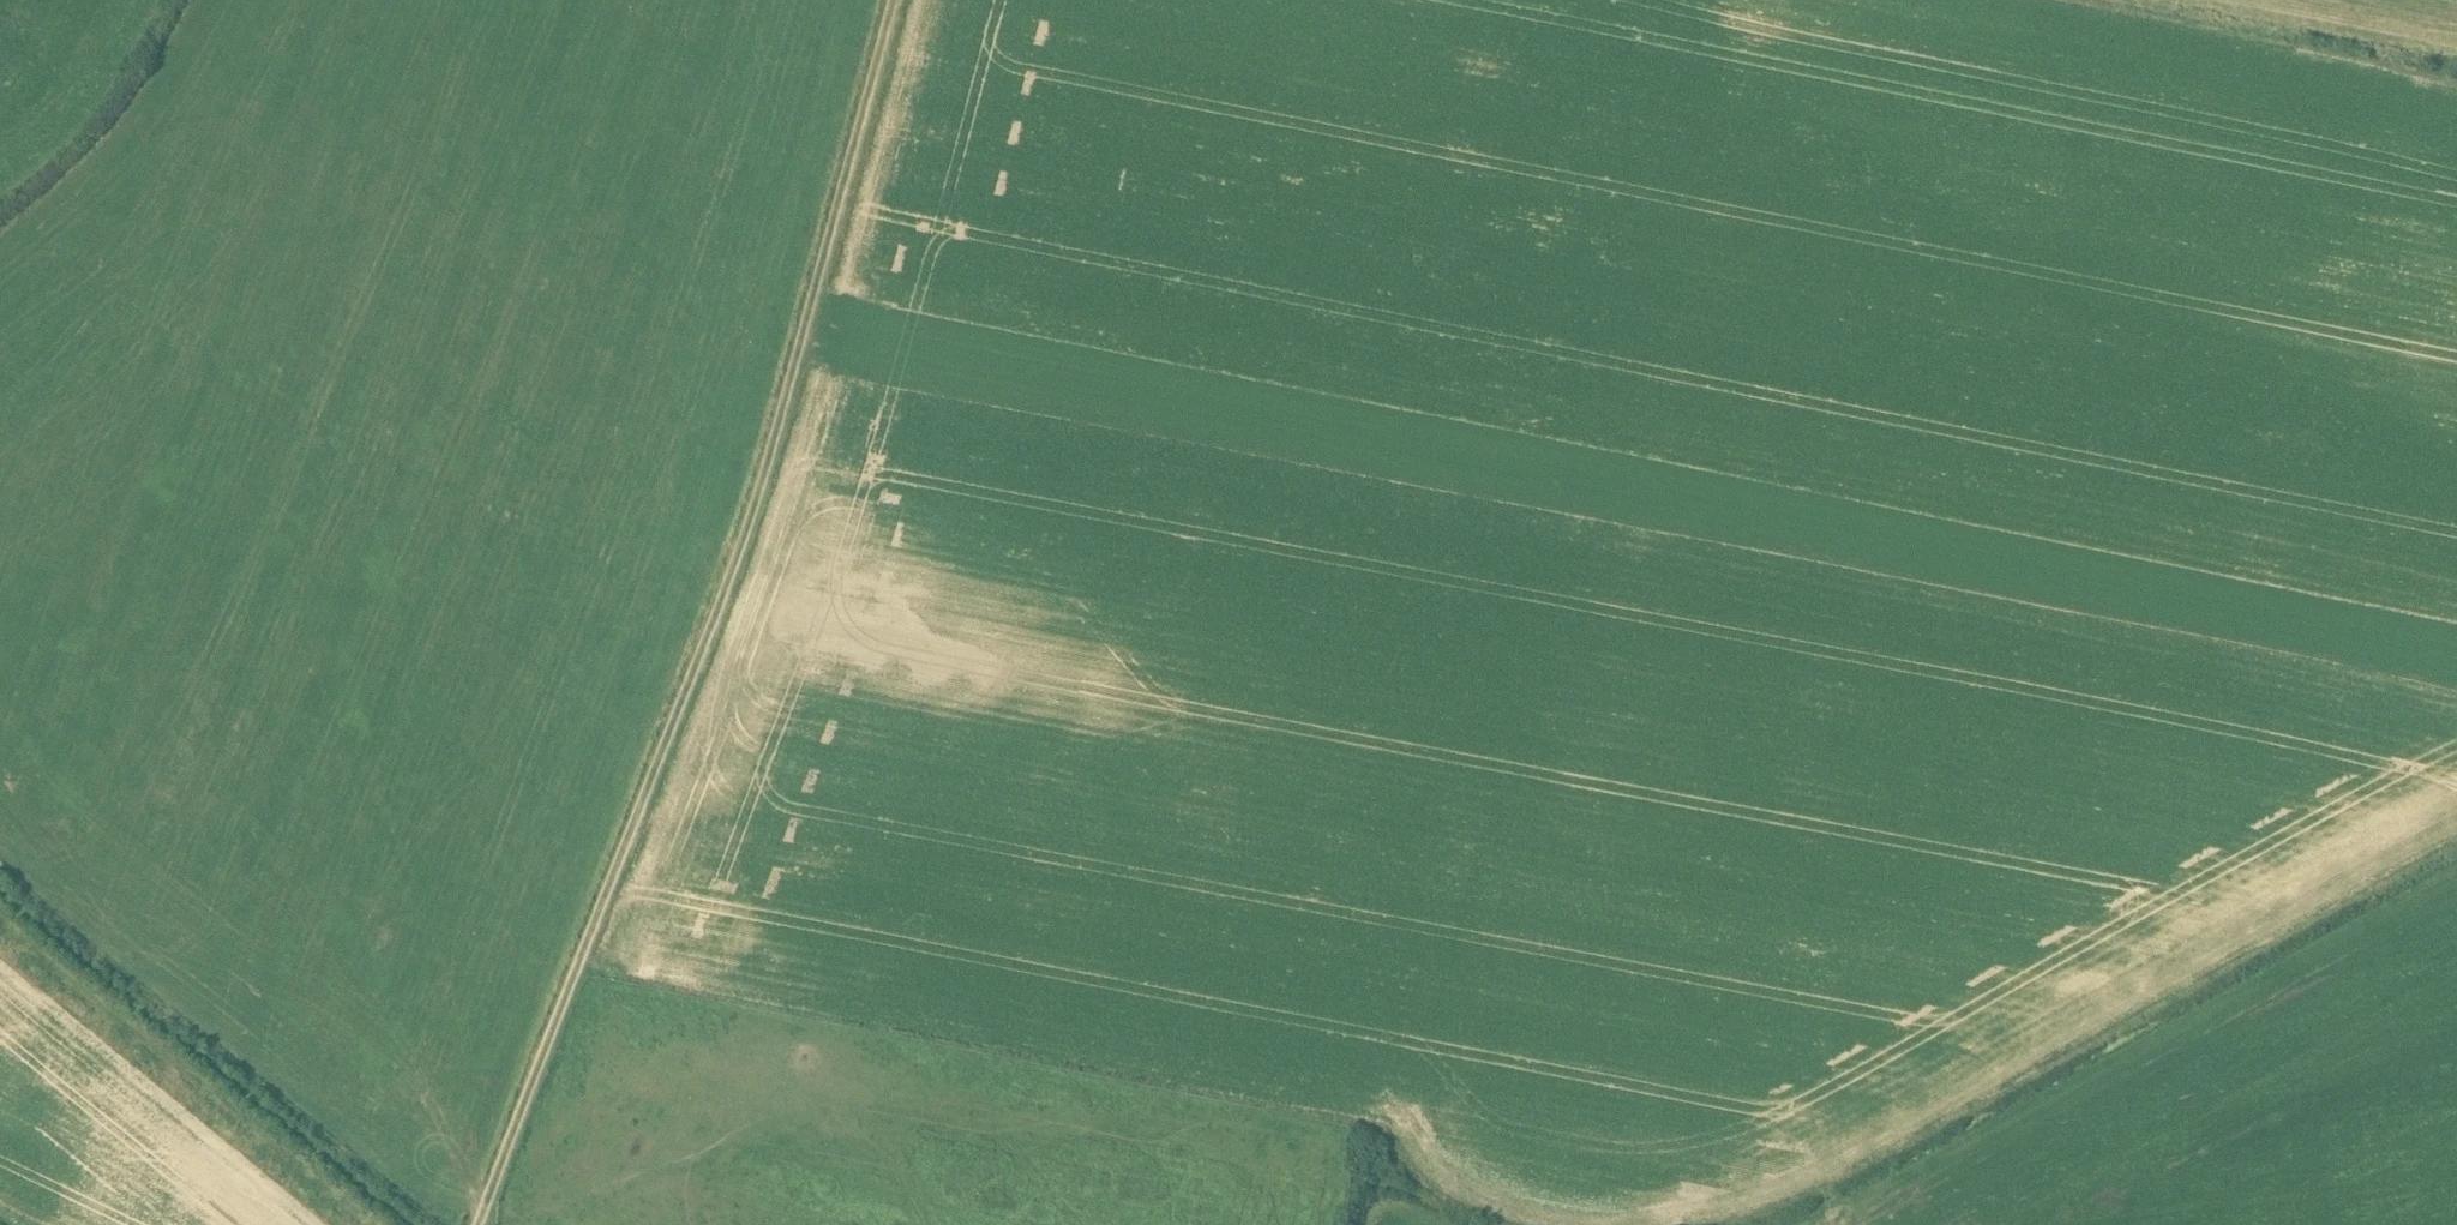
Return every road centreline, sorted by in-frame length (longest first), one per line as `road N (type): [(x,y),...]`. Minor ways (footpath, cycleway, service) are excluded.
road 1 (track): [(891,0),(747,530),(479,1224)]

